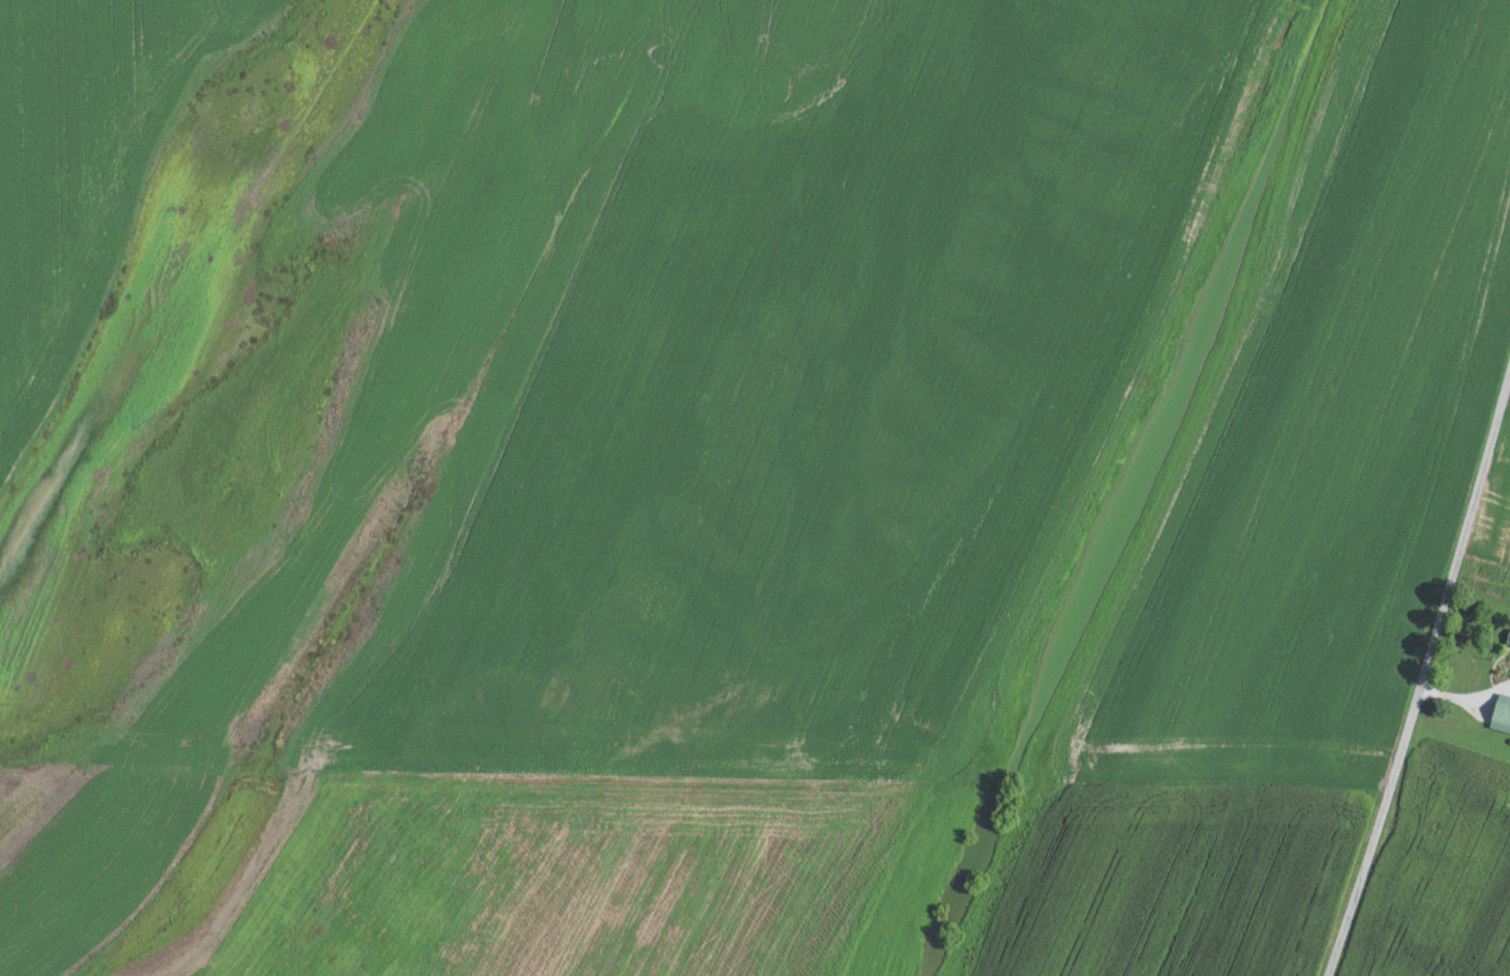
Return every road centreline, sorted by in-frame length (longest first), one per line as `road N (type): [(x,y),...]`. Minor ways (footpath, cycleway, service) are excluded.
road 1 (residential): [(1509,365),(1396,765),(1326,975)]

